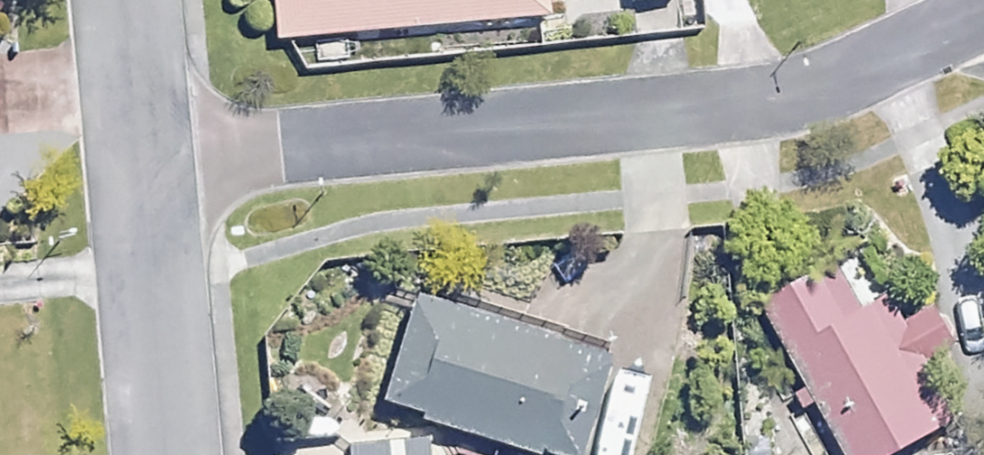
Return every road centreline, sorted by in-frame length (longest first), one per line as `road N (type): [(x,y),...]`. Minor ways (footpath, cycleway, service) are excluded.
road 1 (residential): [(983,19),(865,68),(672,108),(135,157)]
road 2 (residential): [(135,157),(156,454)]
road 3 (residential): [(118,0),(135,157)]

